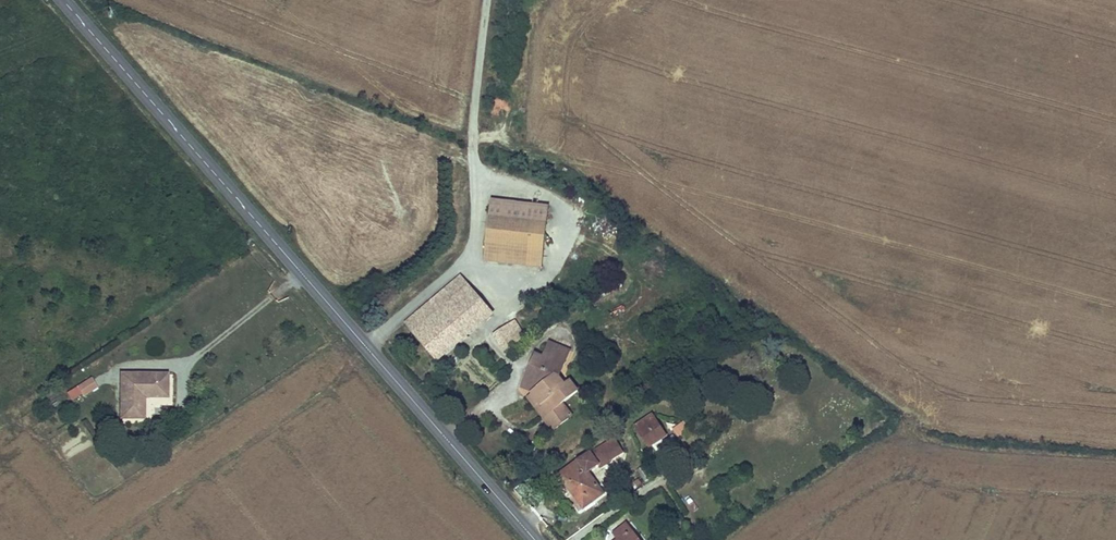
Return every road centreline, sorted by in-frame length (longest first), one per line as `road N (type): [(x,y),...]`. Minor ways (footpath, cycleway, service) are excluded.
road 1 (secondary): [(69,0),(371,347)]
road 2 (unclassified): [(371,347),(472,259),(470,145),(486,0)]
road 3 (secondary): [(371,347),(539,539)]

